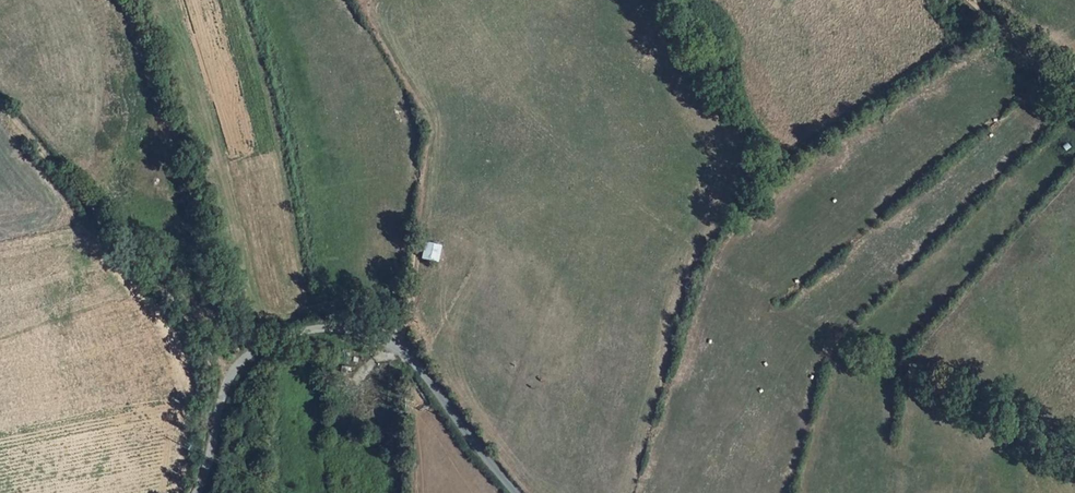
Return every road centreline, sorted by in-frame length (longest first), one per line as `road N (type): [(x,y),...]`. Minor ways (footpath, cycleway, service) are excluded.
road 1 (unclassified): [(194,492),(231,371),(263,346),(317,328),(396,345),(514,492)]
road 2 (track): [(231,371),(0,100)]
road 3 (track): [(1074,91),(968,0)]

